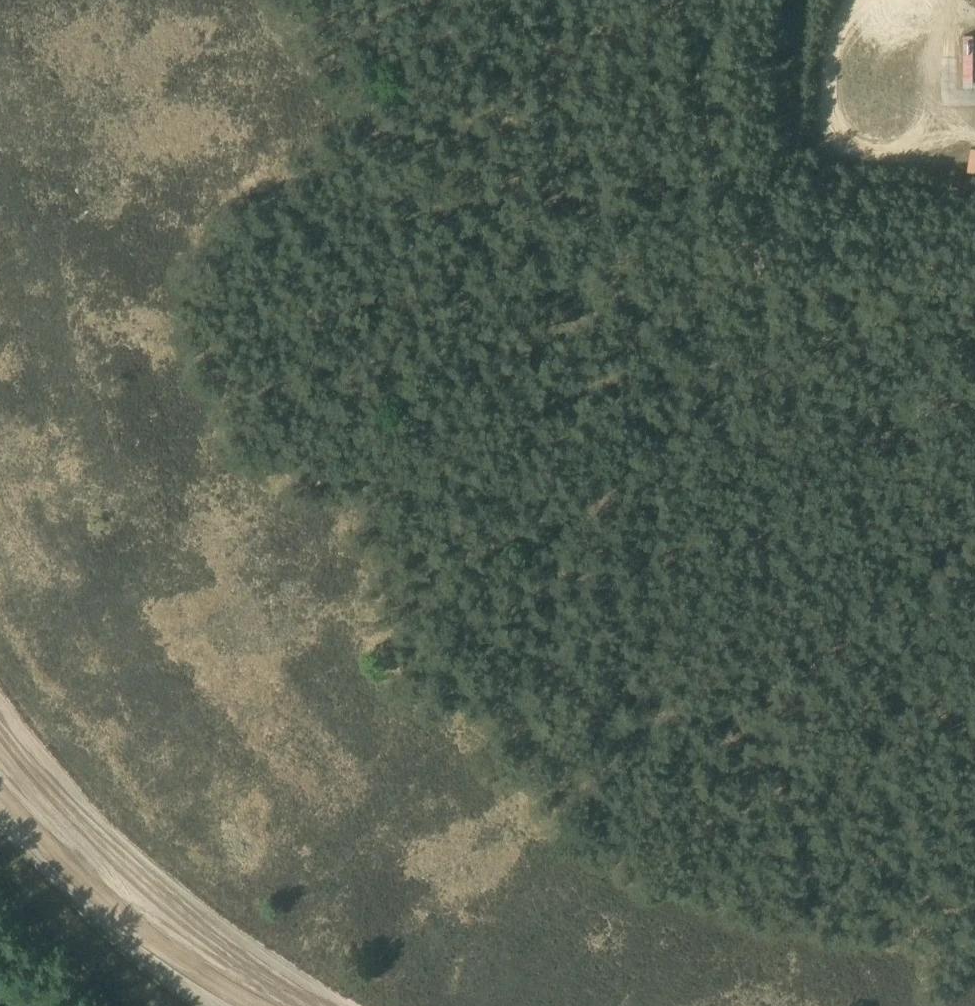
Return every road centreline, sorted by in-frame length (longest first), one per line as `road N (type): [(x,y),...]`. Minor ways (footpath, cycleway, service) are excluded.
road 1 (track): [(309,1005),(0,796)]

